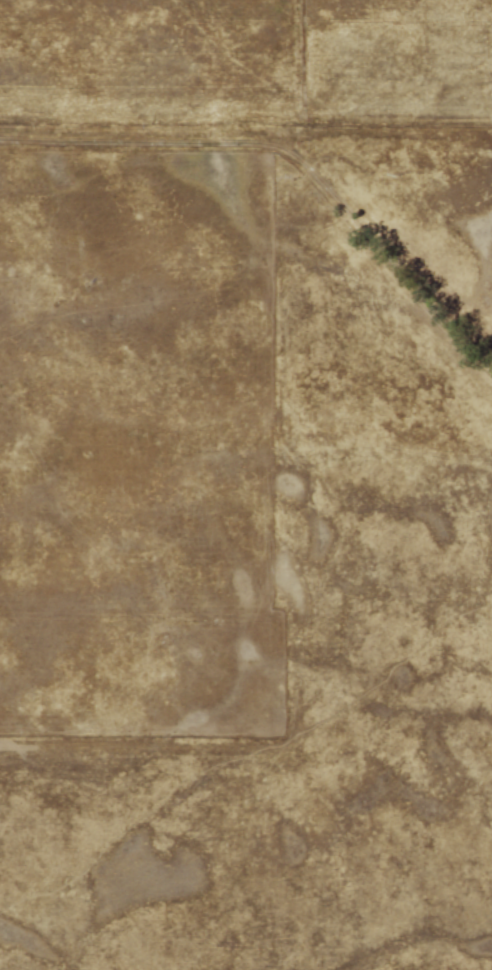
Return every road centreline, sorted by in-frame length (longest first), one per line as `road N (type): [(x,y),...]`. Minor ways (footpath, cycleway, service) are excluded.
road 1 (residential): [(0,142),(258,145),(291,156),(491,366)]

